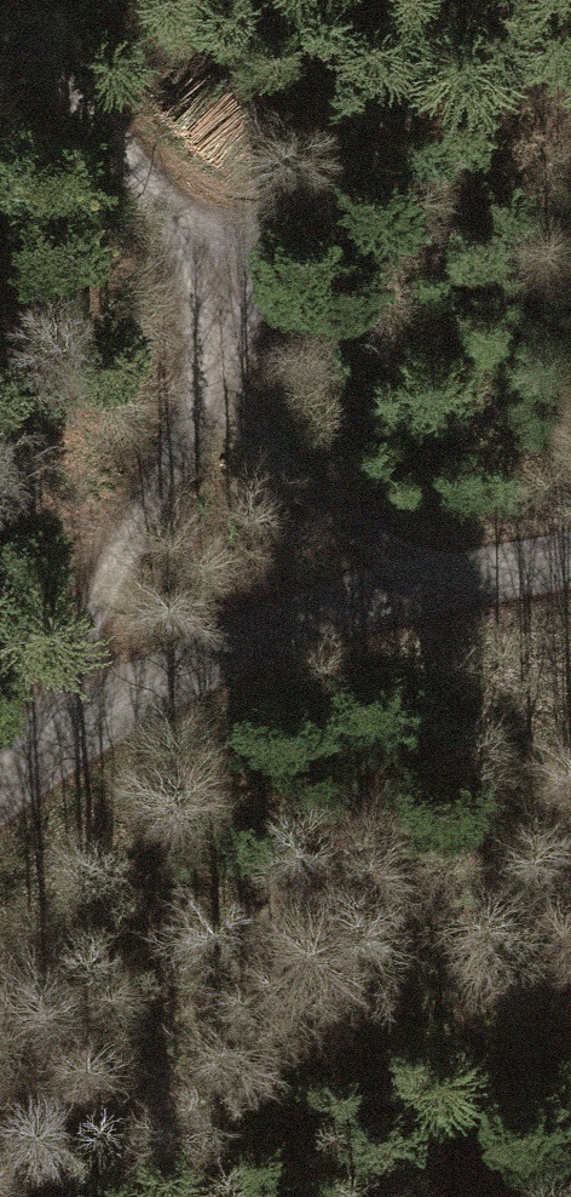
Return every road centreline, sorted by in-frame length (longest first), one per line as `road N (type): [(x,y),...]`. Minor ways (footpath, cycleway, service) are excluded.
road 1 (tertiary): [(0,790),(71,735),(226,649),(433,581),(570,552)]
road 2 (track): [(71,735),(248,297)]
road 3 (track): [(462,0),(248,297)]
road 4 (track): [(248,297),(0,29)]
road 5 (track): [(433,581),(306,510),(245,446),(212,387)]

